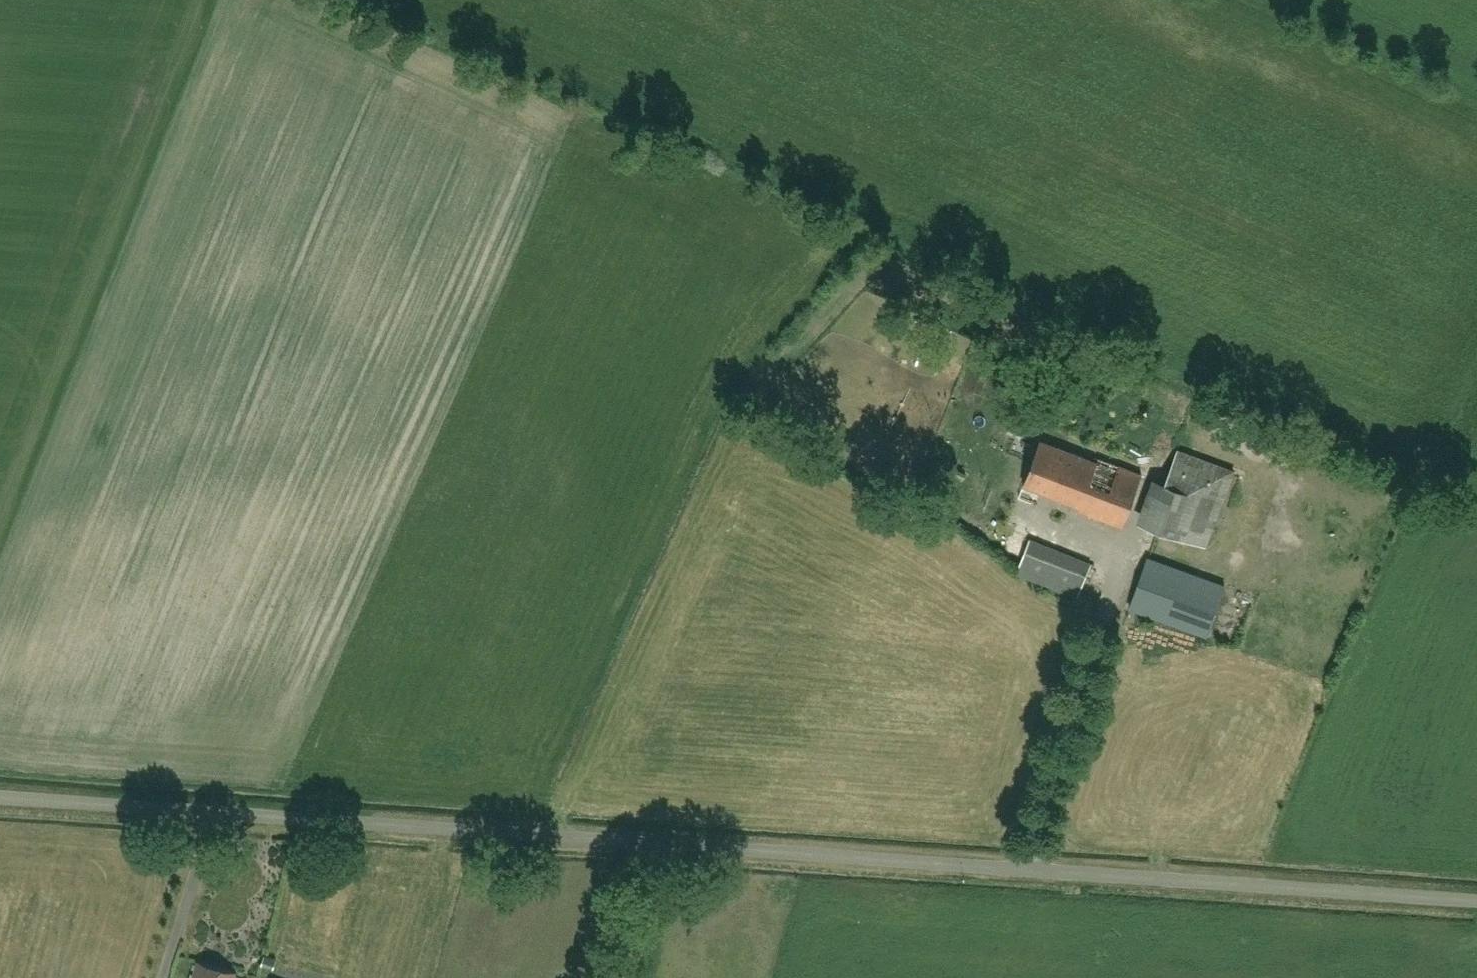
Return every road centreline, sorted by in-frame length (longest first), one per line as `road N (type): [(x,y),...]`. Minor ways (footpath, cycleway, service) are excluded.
road 1 (unclassified): [(1476,902),(0,800)]

